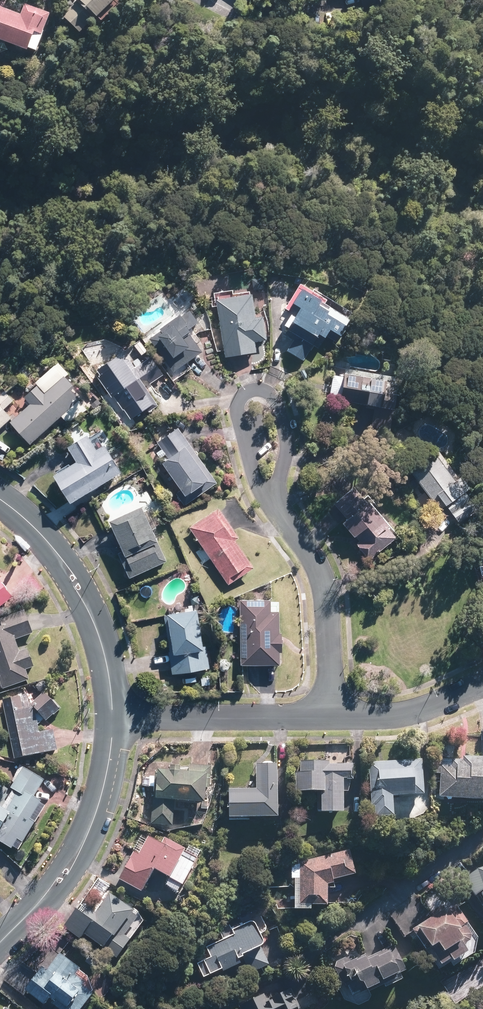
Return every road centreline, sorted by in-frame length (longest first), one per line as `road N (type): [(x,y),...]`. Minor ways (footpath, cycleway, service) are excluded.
road 1 (tertiary): [(112,716),(103,782),(81,842),(0,938)]
road 2 (tertiary): [(0,500),(52,547),(86,597),(112,716)]
road 3 (residential): [(275,508),(324,587),(332,716)]
road 4 (residential): [(332,716),(112,716)]
road 5 (residential): [(482,688),(399,715),(332,716)]
road 6 (residential): [(248,392),(273,395),(286,417),(275,508)]
road 7 (residential): [(275,508),(256,483),(237,415),(248,392)]

